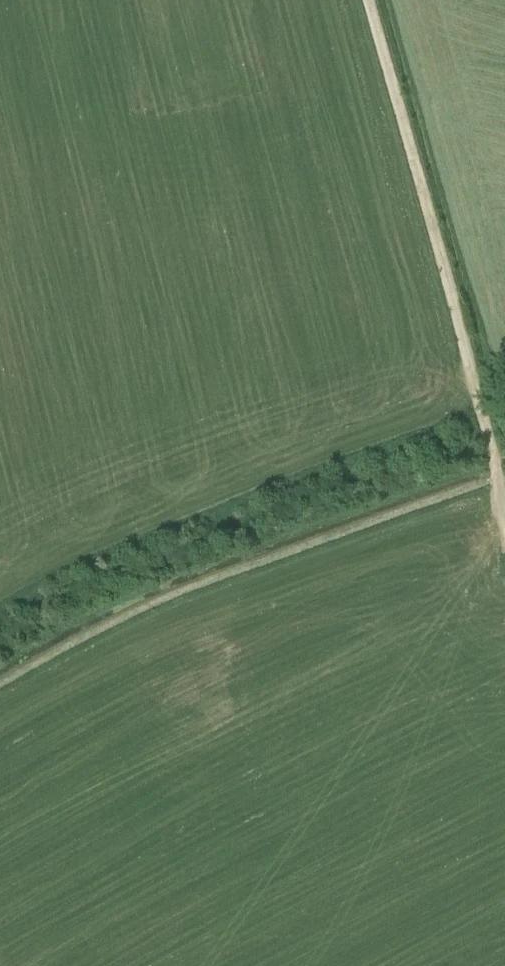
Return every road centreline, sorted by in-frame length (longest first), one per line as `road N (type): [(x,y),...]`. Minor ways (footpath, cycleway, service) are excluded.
road 1 (track): [(366,0),(492,443),(497,509)]

